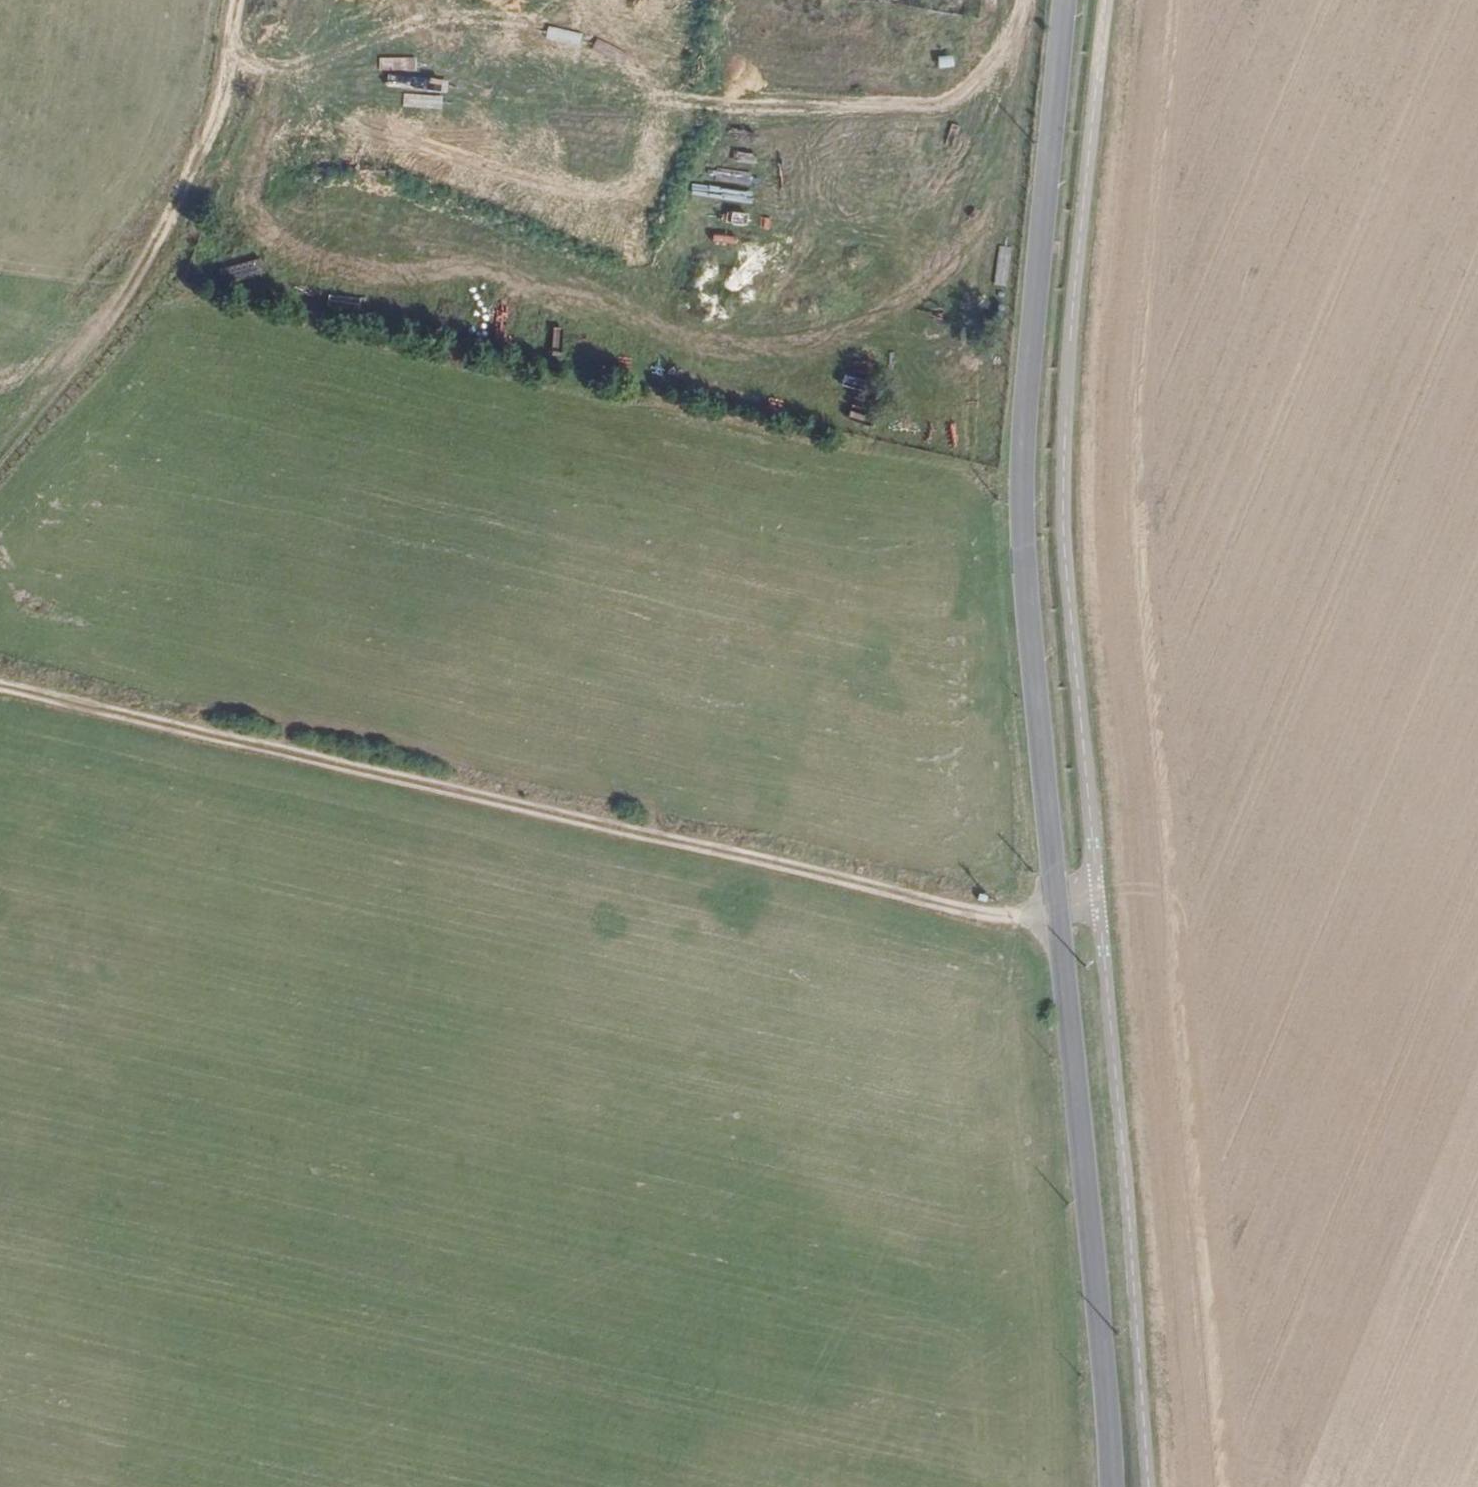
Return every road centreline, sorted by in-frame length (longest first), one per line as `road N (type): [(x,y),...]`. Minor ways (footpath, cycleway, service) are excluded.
road 1 (unclassified): [(1070,0),(1026,502),(1114,1486)]
road 2 (track): [(0,687),(971,916),(1058,919),(1099,894)]
road 3 (track): [(0,447),(129,293),(221,122),(243,0)]

